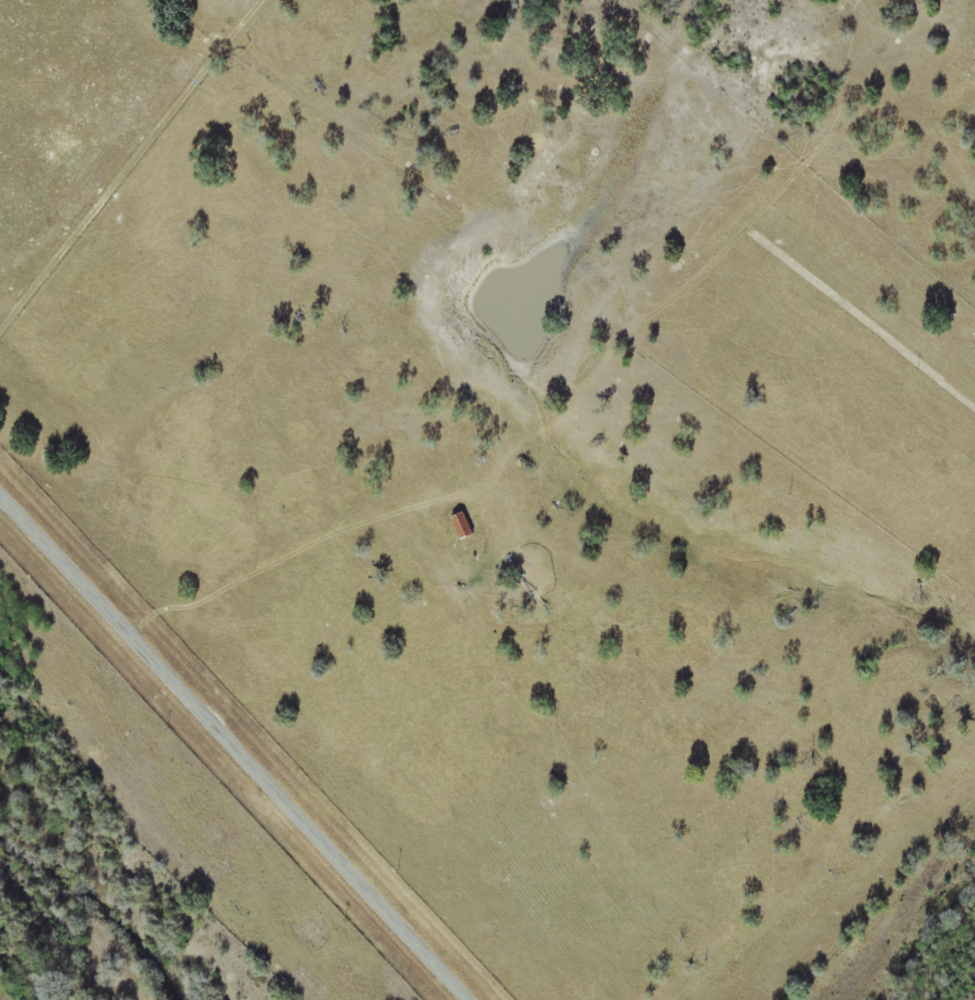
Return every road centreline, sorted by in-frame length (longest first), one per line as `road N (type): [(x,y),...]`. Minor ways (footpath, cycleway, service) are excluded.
road 1 (residential): [(172,680),(348,561),(485,438),(612,389),(882,63),(952,0)]
road 2 (tertiary): [(474,999),(0,495)]

